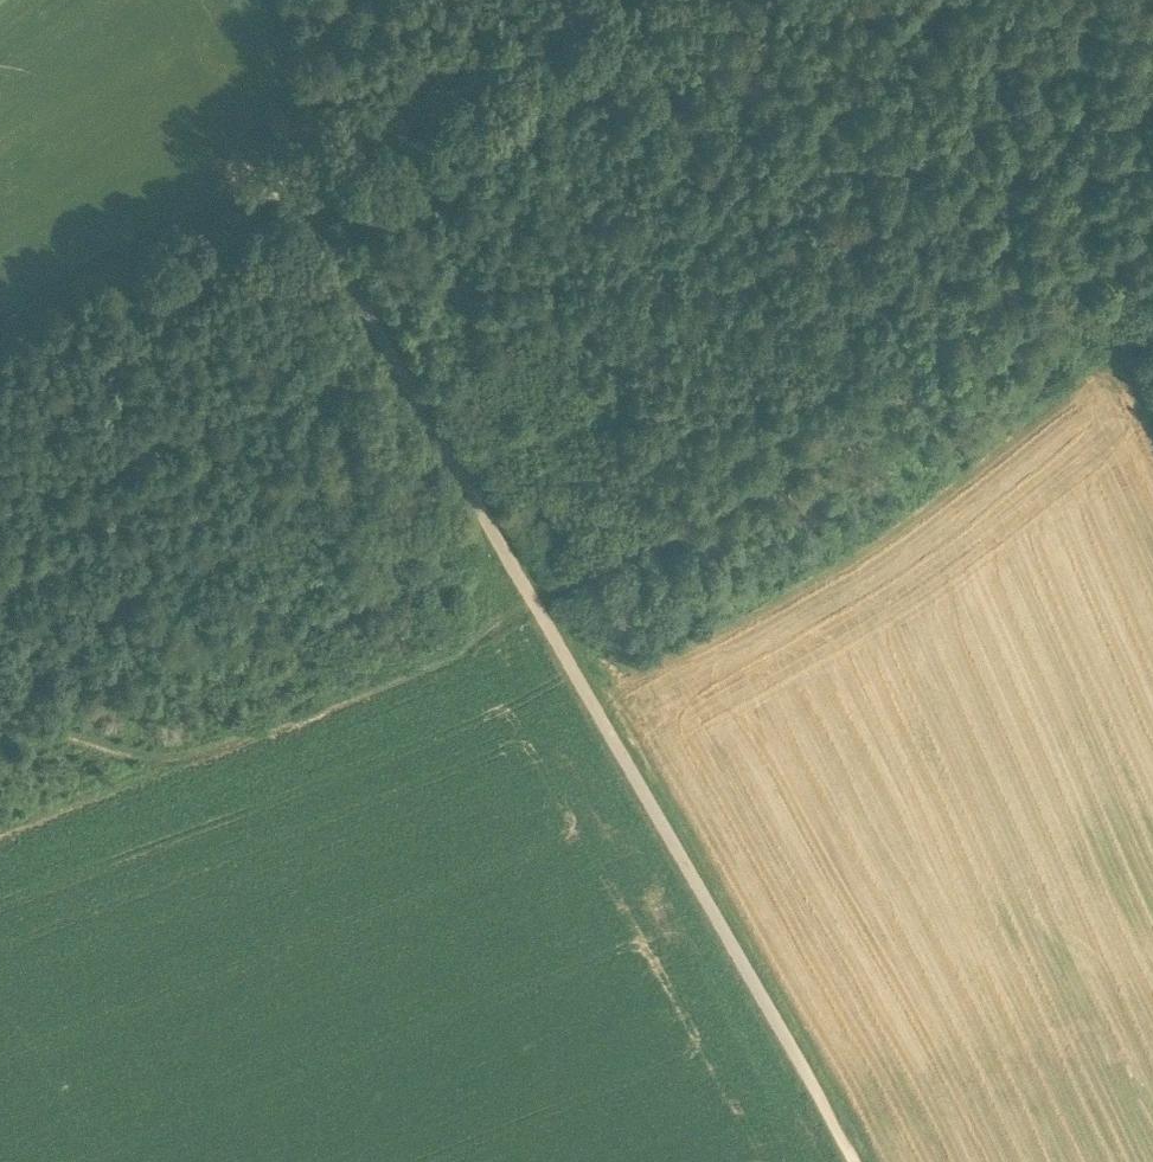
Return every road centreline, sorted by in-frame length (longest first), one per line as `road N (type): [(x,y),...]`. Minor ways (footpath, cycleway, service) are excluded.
road 1 (track): [(854,1161),(290,183)]
road 2 (track): [(0,323),(128,249),(290,183)]
road 3 (track): [(349,151),(607,0)]

